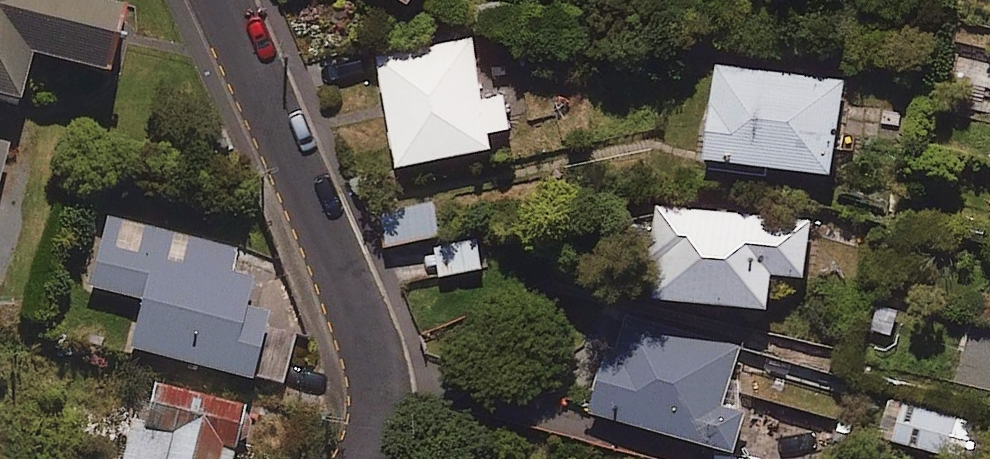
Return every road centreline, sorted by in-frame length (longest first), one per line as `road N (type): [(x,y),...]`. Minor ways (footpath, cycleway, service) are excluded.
road 1 (residential): [(356,458),(374,403),(379,342),(228,0)]

